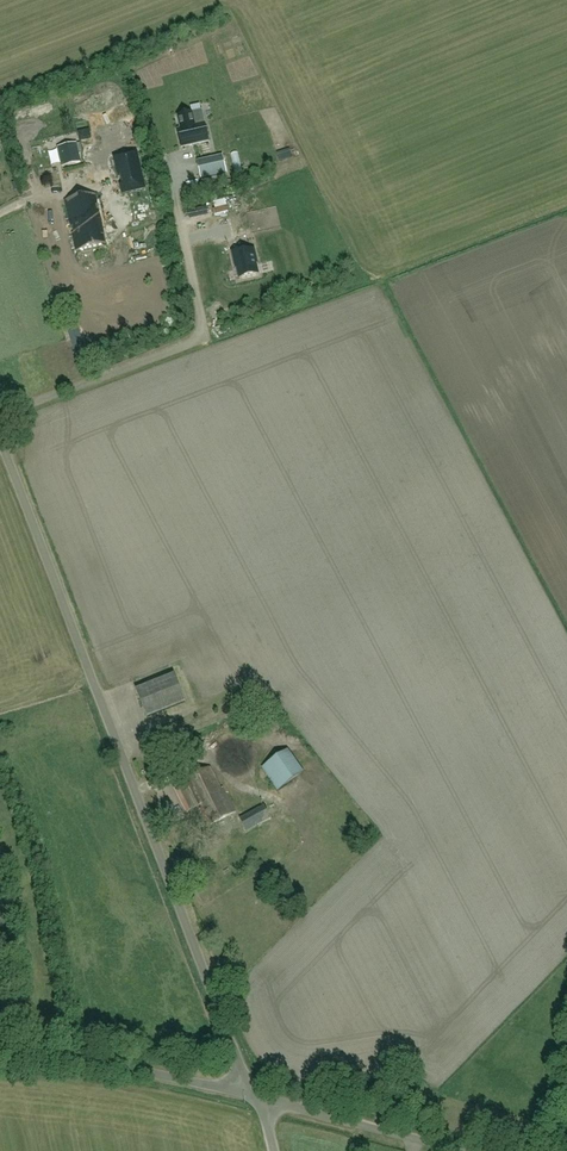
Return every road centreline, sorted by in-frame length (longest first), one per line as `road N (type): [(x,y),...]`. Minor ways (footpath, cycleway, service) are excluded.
road 1 (unclassified): [(254,1094),(0,435)]
road 2 (unclassified): [(254,1094),(0,1056)]
road 3 (unclassified): [(467,1150),(254,1094)]

